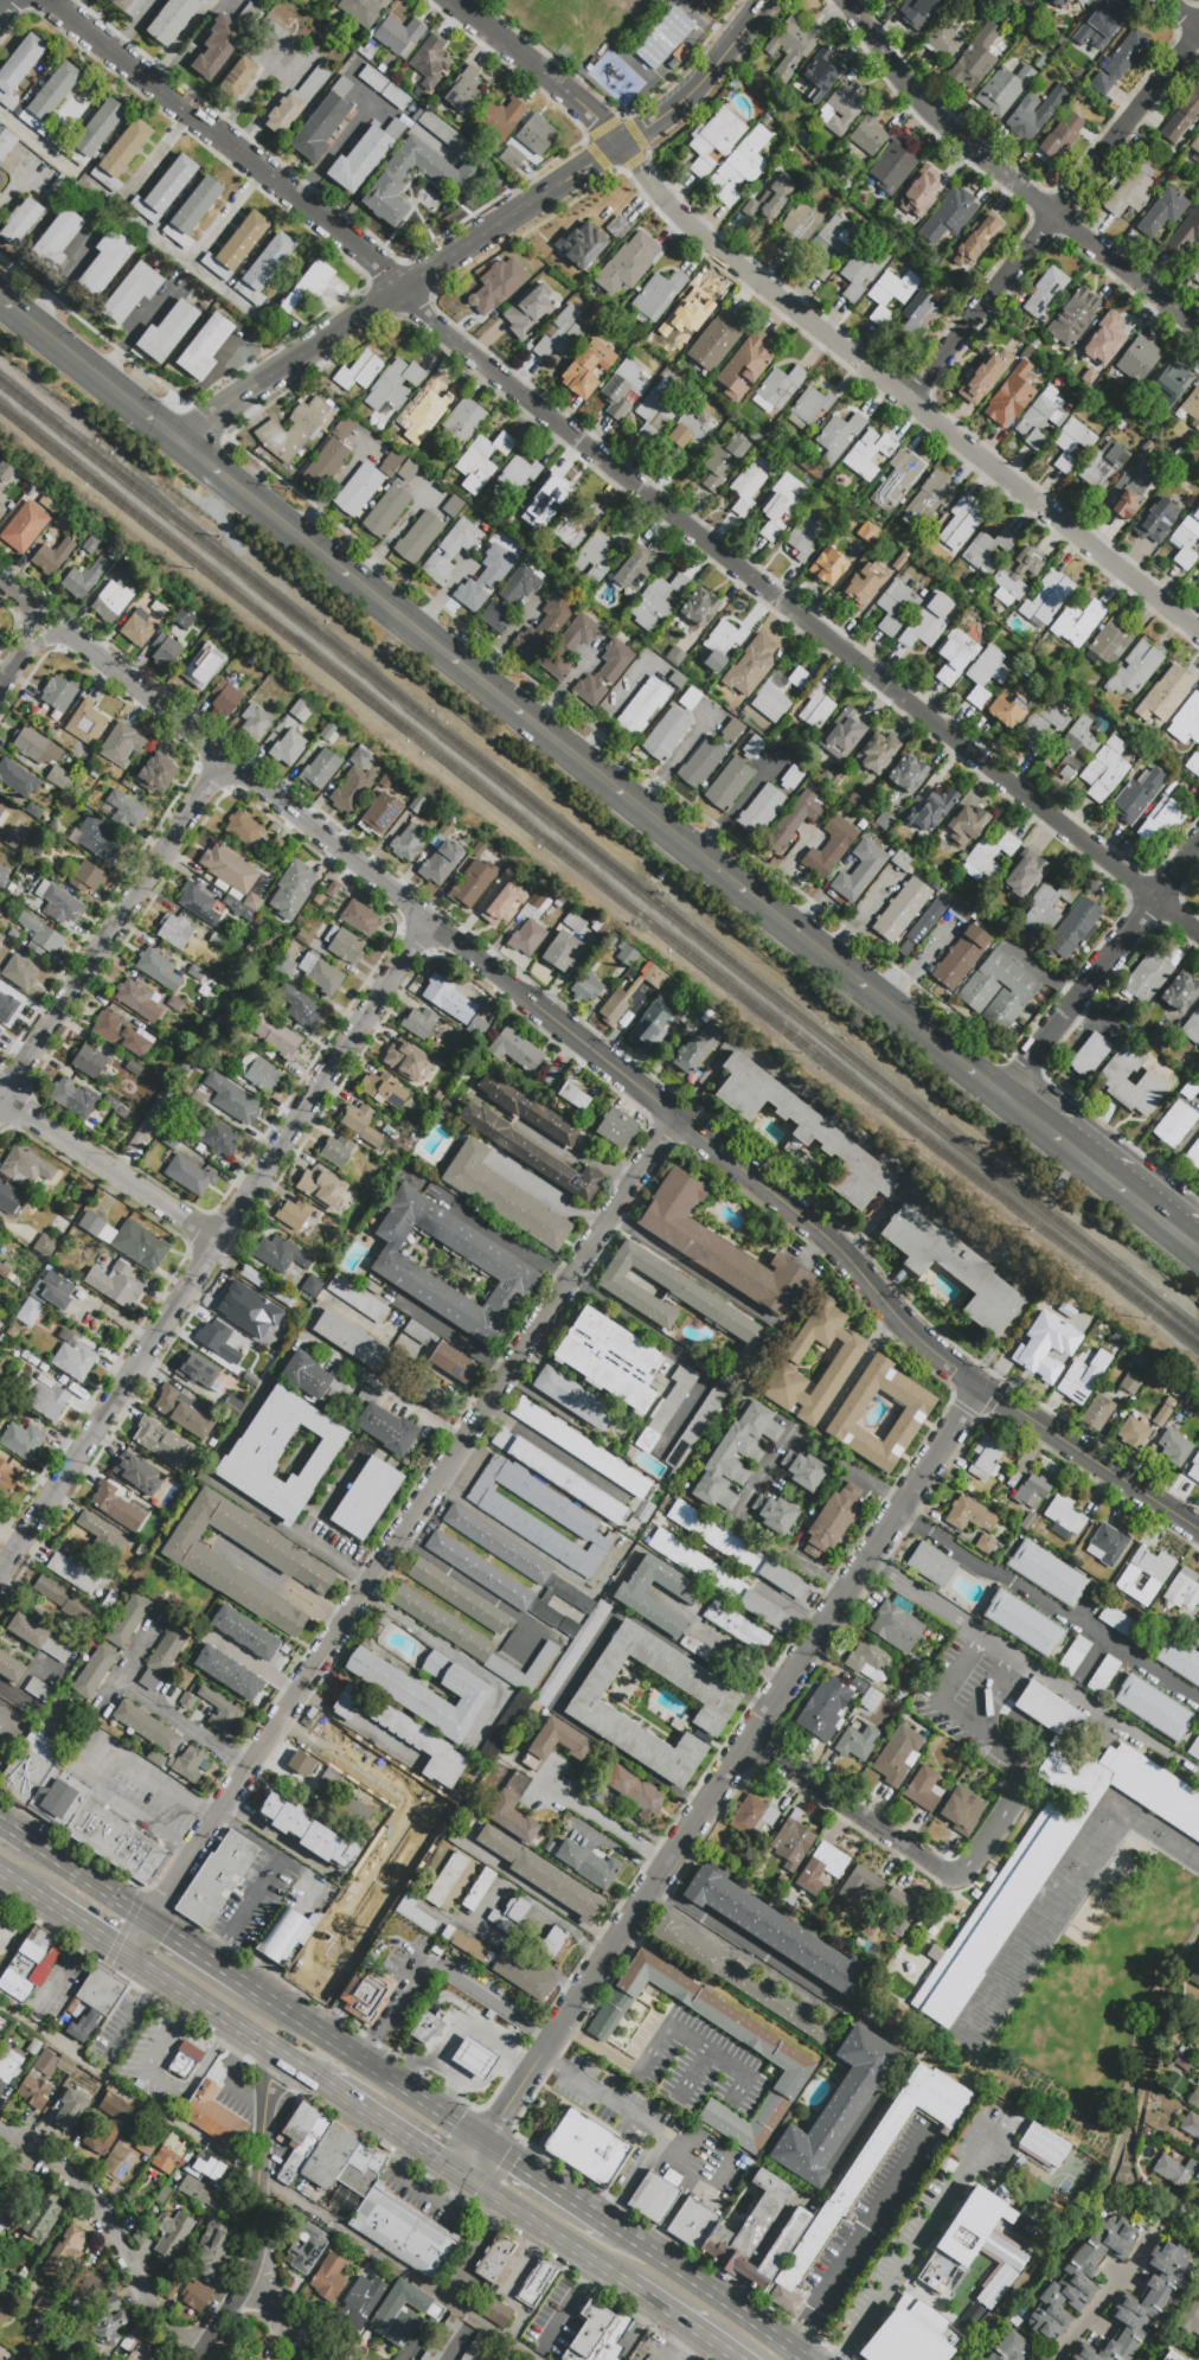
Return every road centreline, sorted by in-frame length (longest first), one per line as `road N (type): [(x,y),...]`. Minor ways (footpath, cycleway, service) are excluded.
road 1 (residential): [(1198,936),(51,0)]
road 2 (residential): [(150,1923),(675,1118)]
road 3 (residential): [(972,1384),(460,2177)]
road 4 (residential): [(429,920),(0,1574)]
road 5 (residential): [(1198,633),(691,228),(621,146)]
road 6 (tertiary): [(174,440),(679,104),(767,0)]
road 7 (residential): [(678,1120),(834,1237),(932,1354),(1198,1532)]
road 8 (residential): [(225,760),(675,1118)]
road 9 (primary): [(174,440),(609,784)]
road 10 (primary): [(609,784),(1006,1096)]
road 11 (residential): [(843,0),(922,105),(1198,331)]
road 12 (residential): [(910,401),(1198,31)]
road 13 (residential): [(225,760),(0,1099)]
road 14 (residential): [(0,2129),(73,2172),(156,2315),(210,2339)]
road 15 (residential): [(284,1714),(418,1804),(403,1859),(353,1929)]
road 16 (primary): [(482,2143),(251,1990)]
road 17 (residential): [(0,1099),(218,1242)]
road 18 (residential): [(745,1742),(953,1876)]
road 19 (primary): [(0,299),(174,440)]
road 20 (residential): [(621,146),(452,0)]
road 21 (primary): [(134,1957),(319,2081)]
road 22 (residential): [(68,633),(225,760)]
road 23 (primary): [(460,2177),(628,2285)]
road 24 (primary): [(775,2337),(610,2226)]
road 25 (residential): [(1006,1096),(1117,947)]
road 26 (residential): [(282,2057),(264,2098),(268,2181),(258,2233)]
road 27 (primary): [(319,2081),(460,2177)]
road 28 (primary): [(610,2226),(482,2143)]
road 29 (primary): [(150,1923),(27,1841)]
road 30 (residential): [(258,2233),(196,2359)]
road 31 (residential): [(1117,947),(1198,841)]
road 32 (primary): [(628,2285),(736,2359)]
road 33 (residential): [(327,2359),(249,2265)]
road 34 (primary): [(251,1990),(150,1923)]

